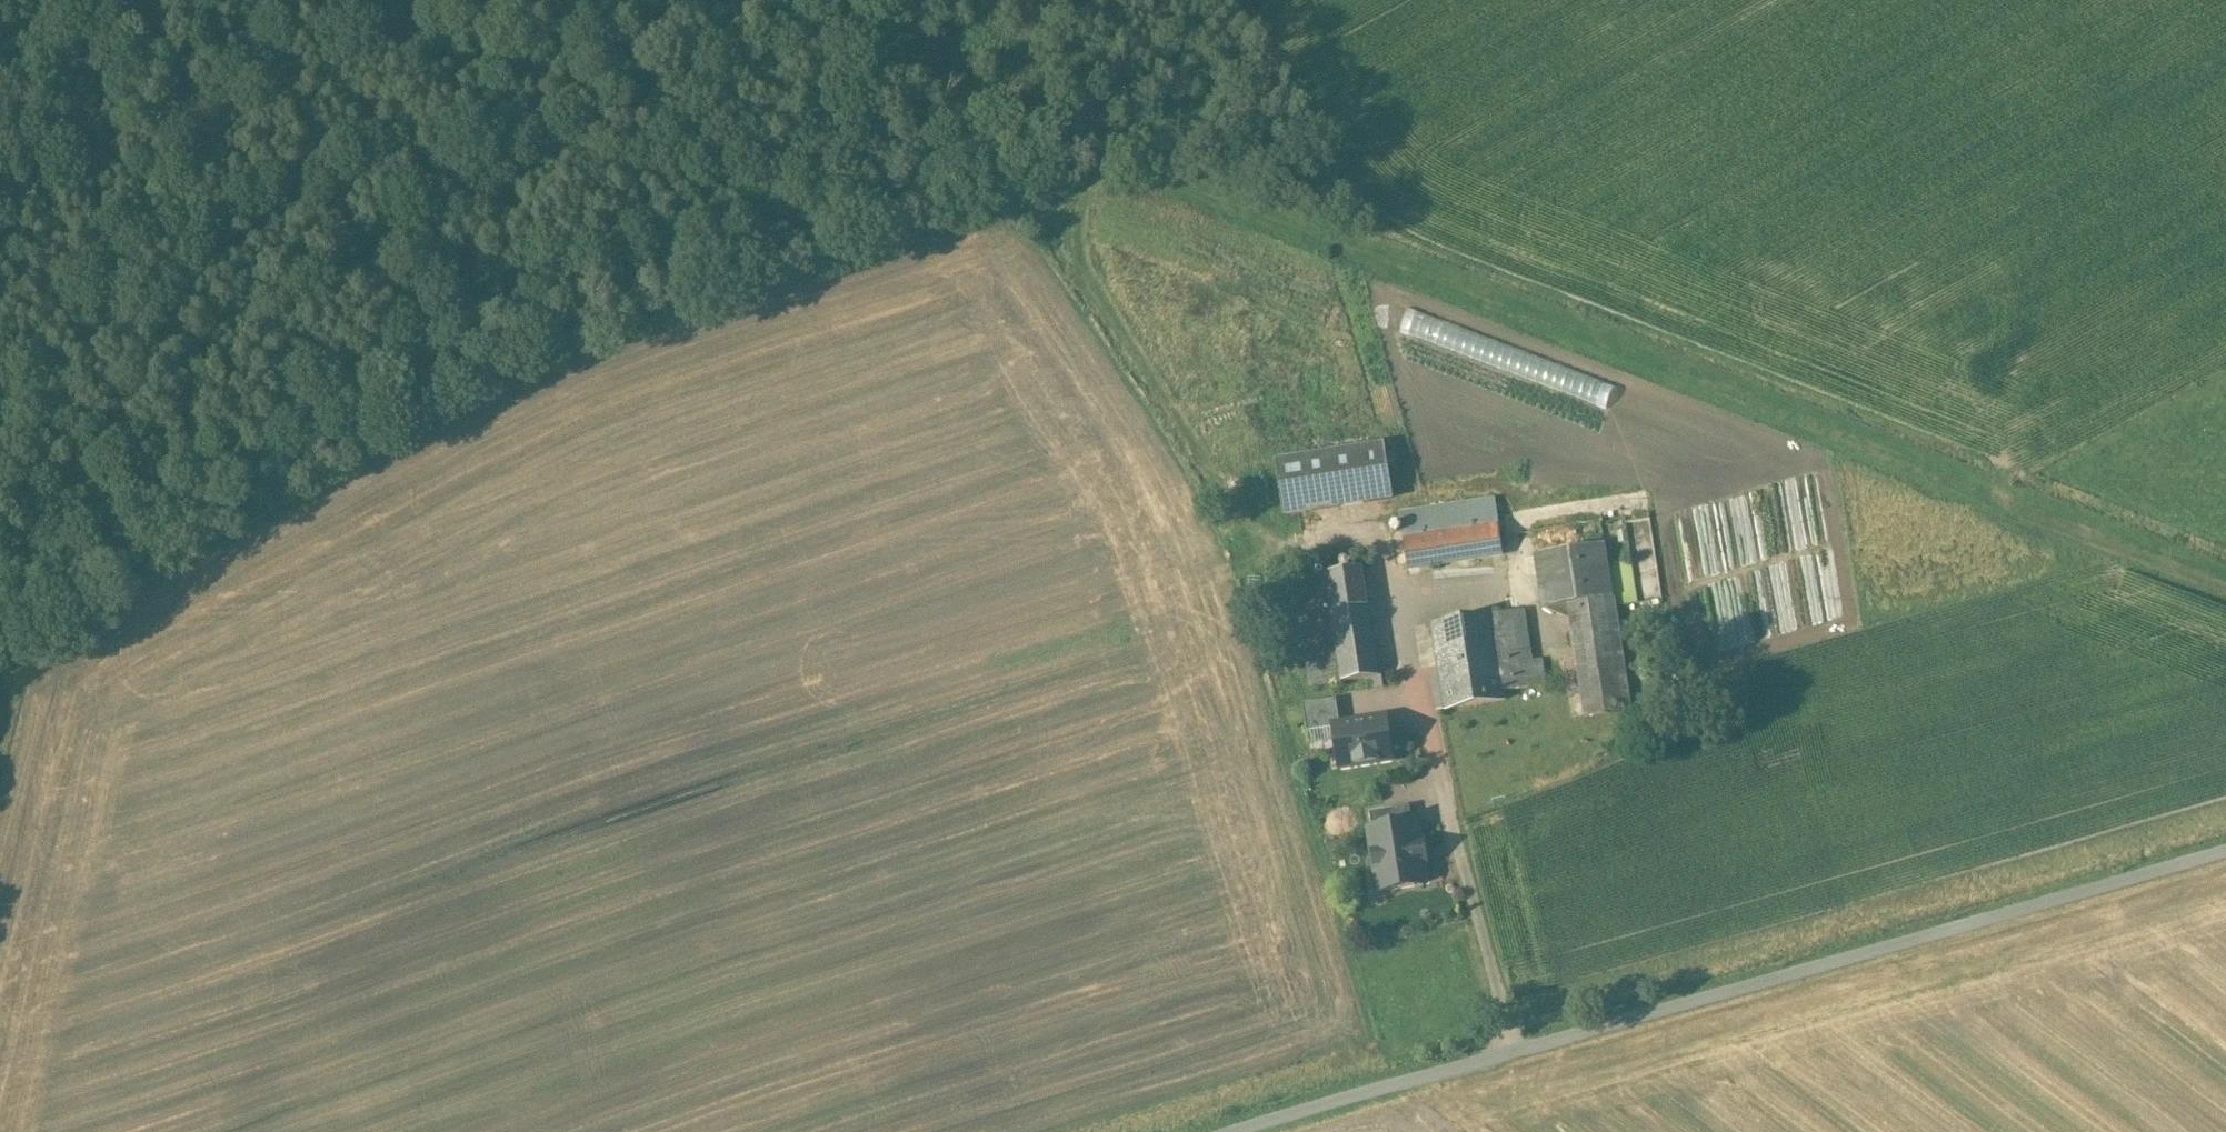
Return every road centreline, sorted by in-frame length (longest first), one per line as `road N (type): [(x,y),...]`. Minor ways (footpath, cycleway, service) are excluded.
road 1 (residential): [(1226,1131),(2225,850)]
road 2 (residential): [(0,72),(124,0)]

